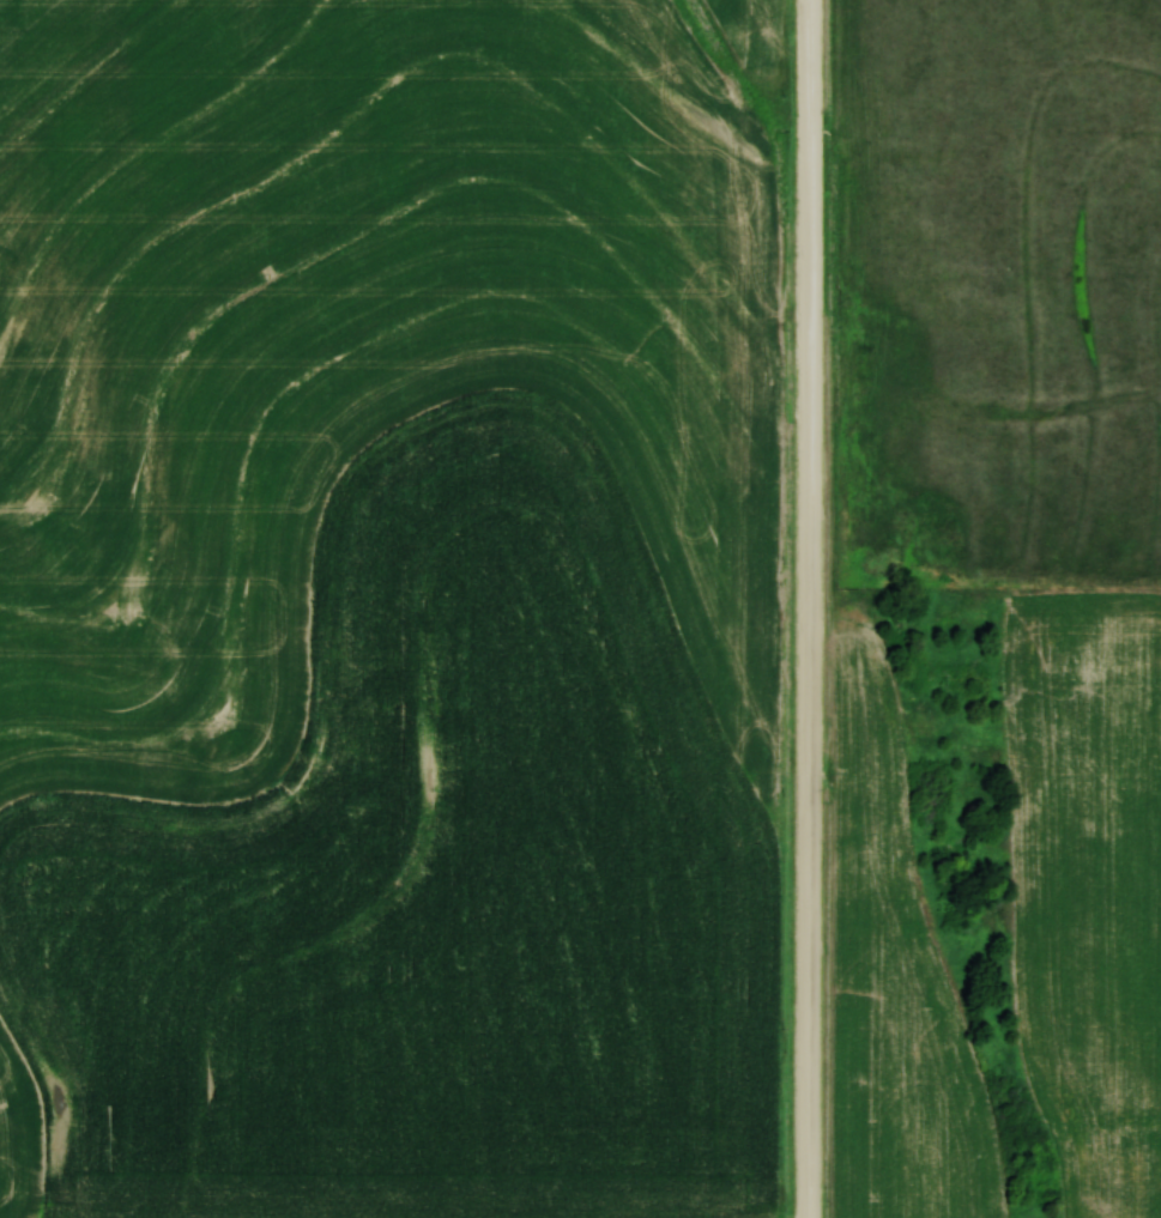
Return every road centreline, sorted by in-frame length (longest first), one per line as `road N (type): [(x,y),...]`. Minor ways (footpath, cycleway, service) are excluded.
road 1 (tertiary): [(808,1217),(811,0)]

